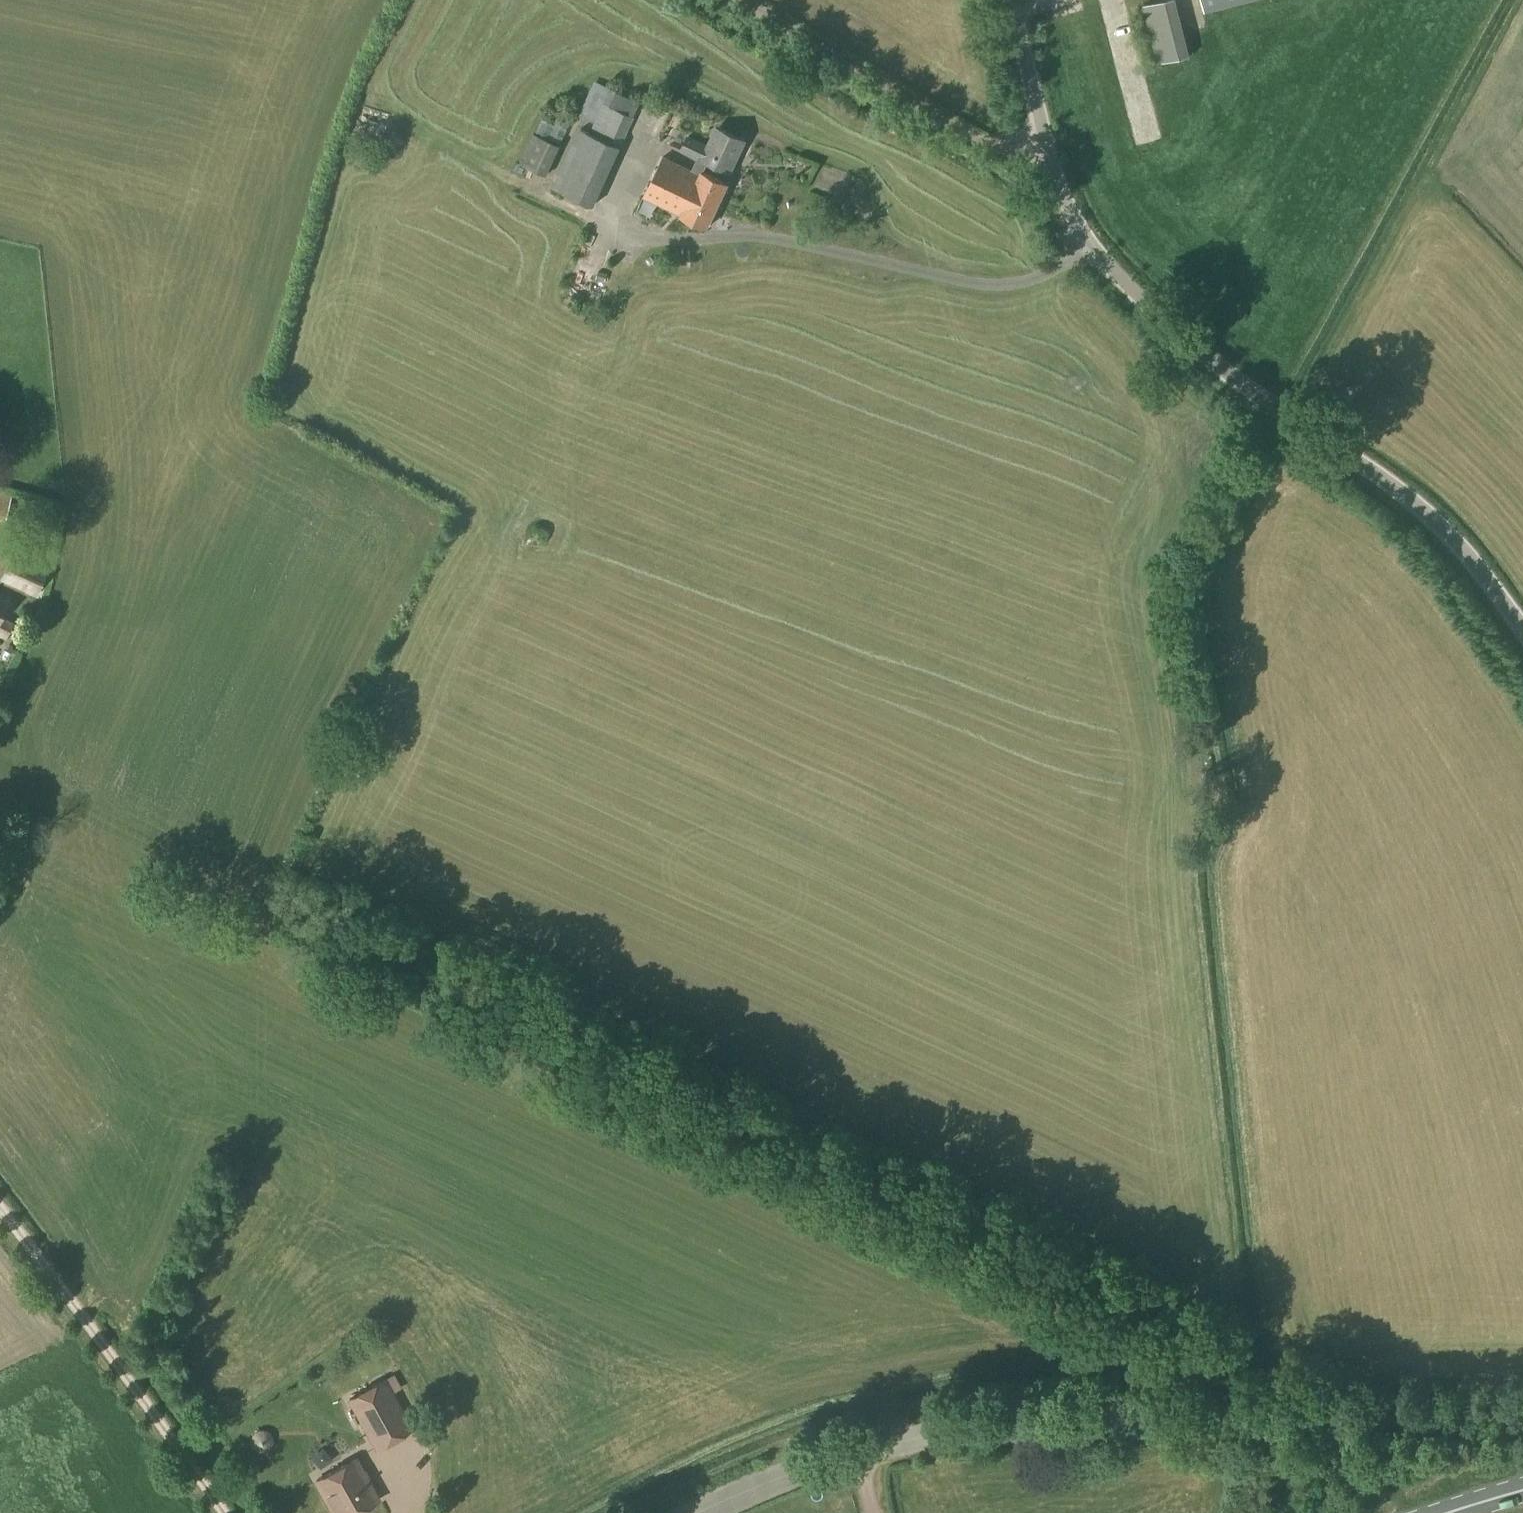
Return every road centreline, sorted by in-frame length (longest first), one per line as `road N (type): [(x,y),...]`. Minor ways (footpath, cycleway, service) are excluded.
road 1 (track): [(1522,1407),(1396,1406),(1300,1395),(1256,1377),(1220,1387),(1081,1370),(963,1382),(754,1441),(608,1512)]
road 2 (unclassified): [(1522,622),(1428,511),(1209,354),(1089,247),(1046,139),(1013,0)]

